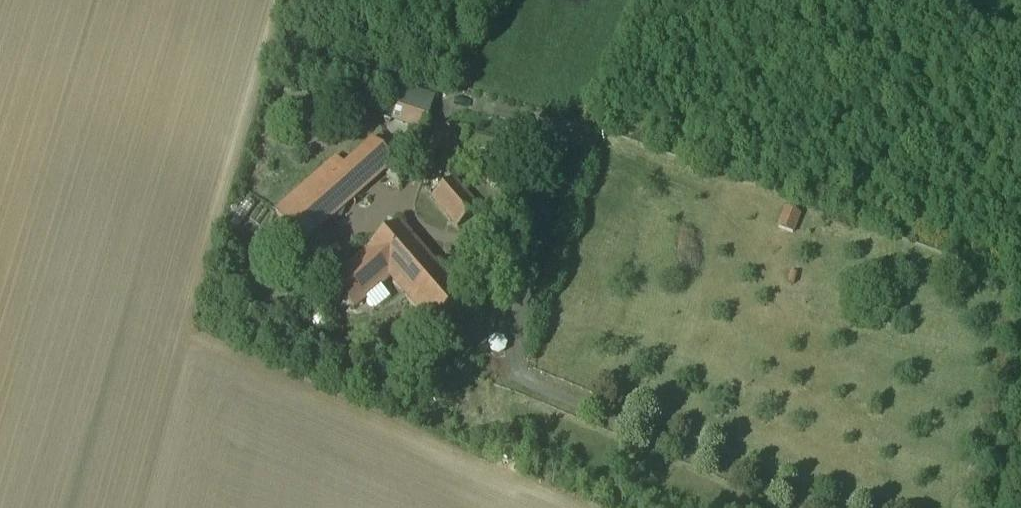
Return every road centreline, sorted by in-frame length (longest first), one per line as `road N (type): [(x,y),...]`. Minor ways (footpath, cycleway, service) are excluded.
road 1 (track): [(767,507),(526,397),(512,379),(508,347),(563,154),(558,139),(439,108),(400,213),(444,253)]

